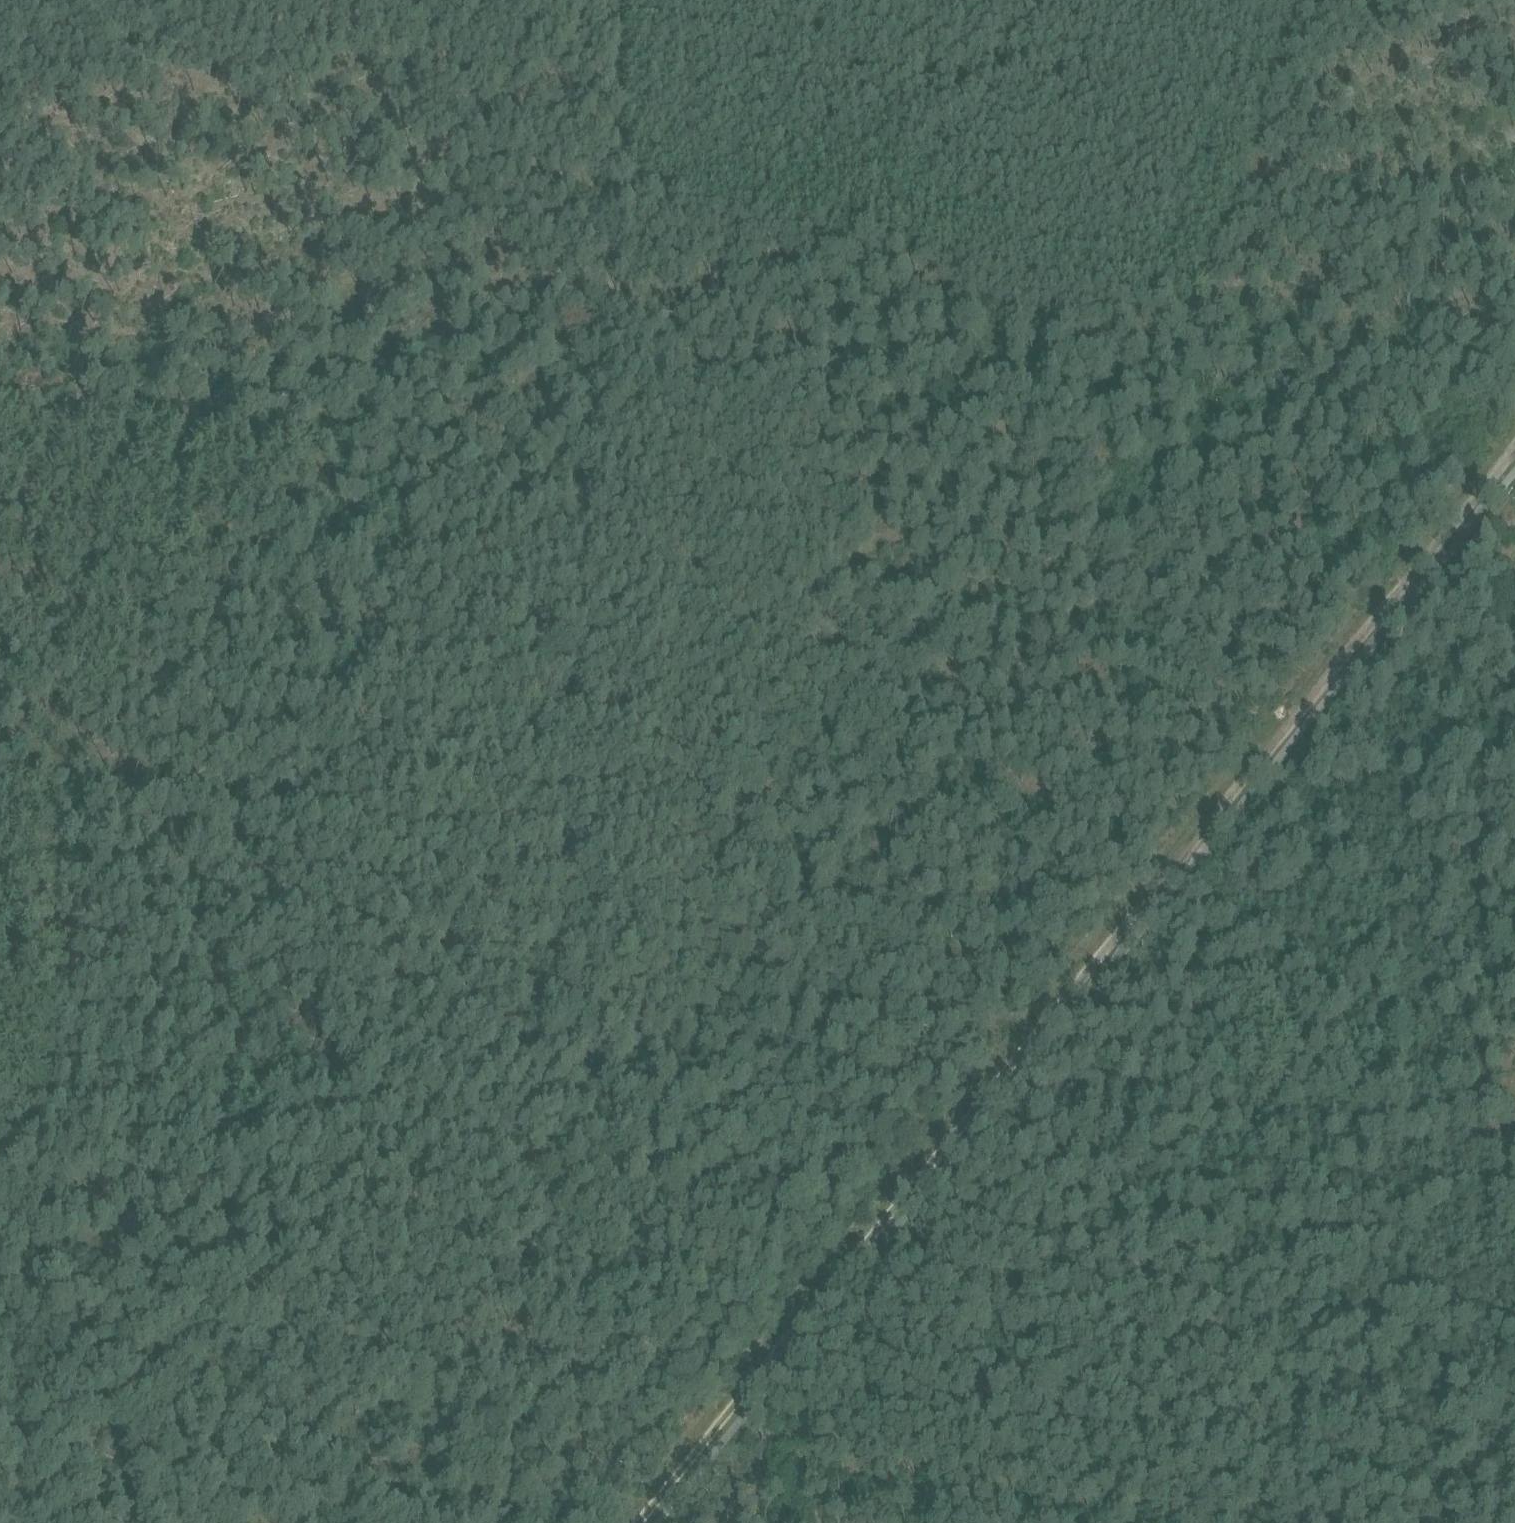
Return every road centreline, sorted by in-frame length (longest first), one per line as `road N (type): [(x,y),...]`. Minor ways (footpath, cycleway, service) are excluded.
road 1 (track): [(1514,438),(628,1522)]

